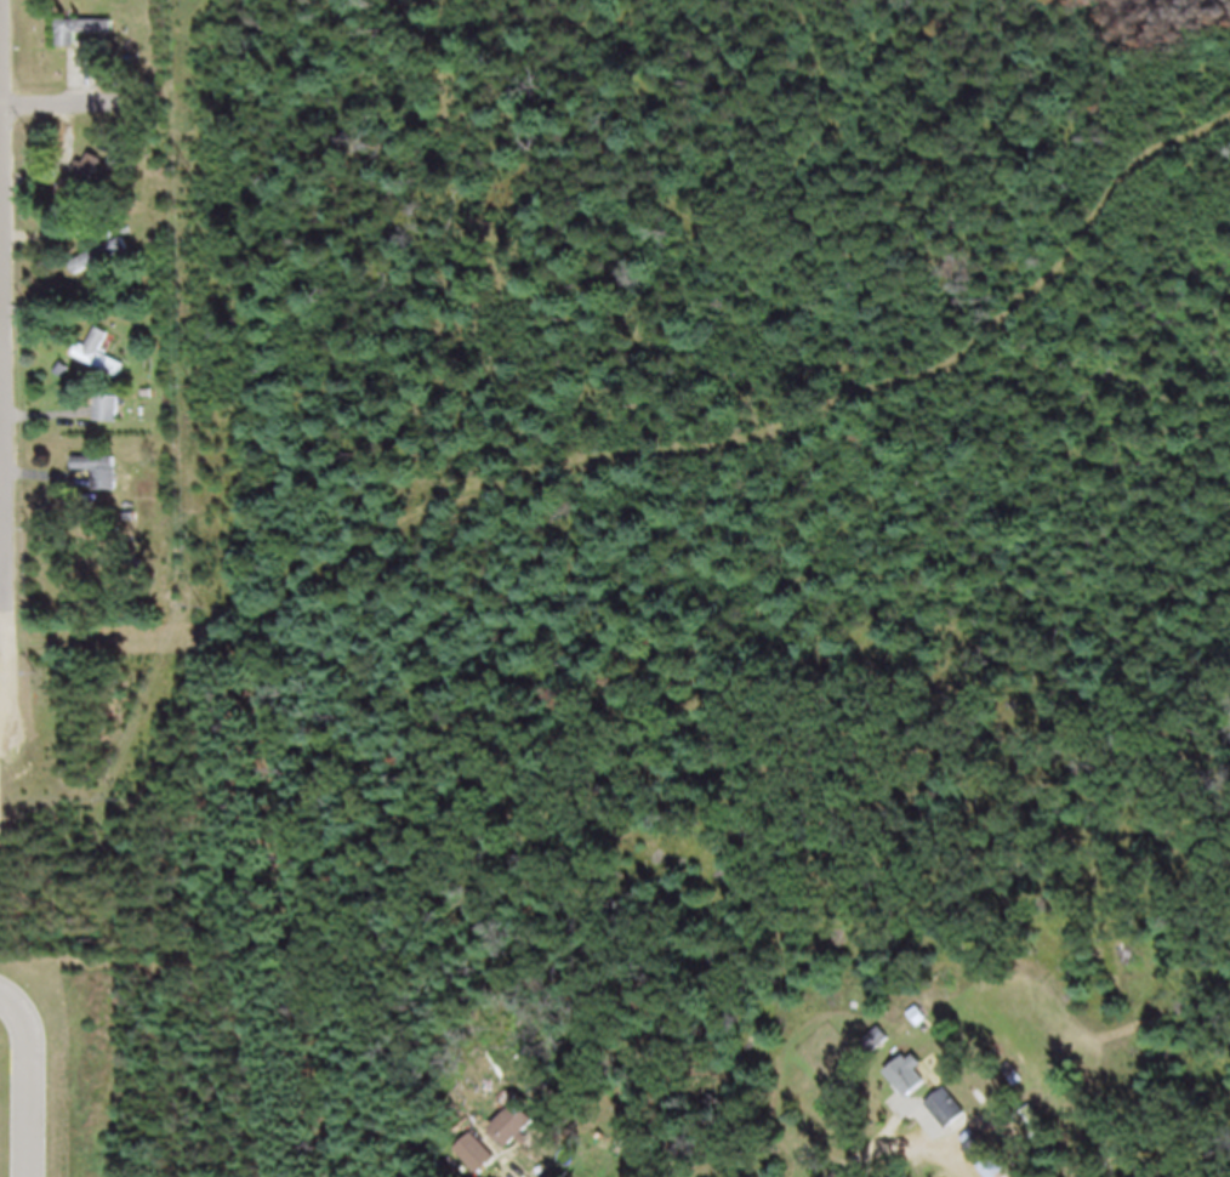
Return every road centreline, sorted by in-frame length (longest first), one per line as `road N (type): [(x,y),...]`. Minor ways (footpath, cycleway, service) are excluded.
road 1 (residential): [(12,618),(5,0)]
road 2 (residential): [(34,1176),(25,1042),(0,1007)]
road 3 (residential): [(125,115),(0,112)]

